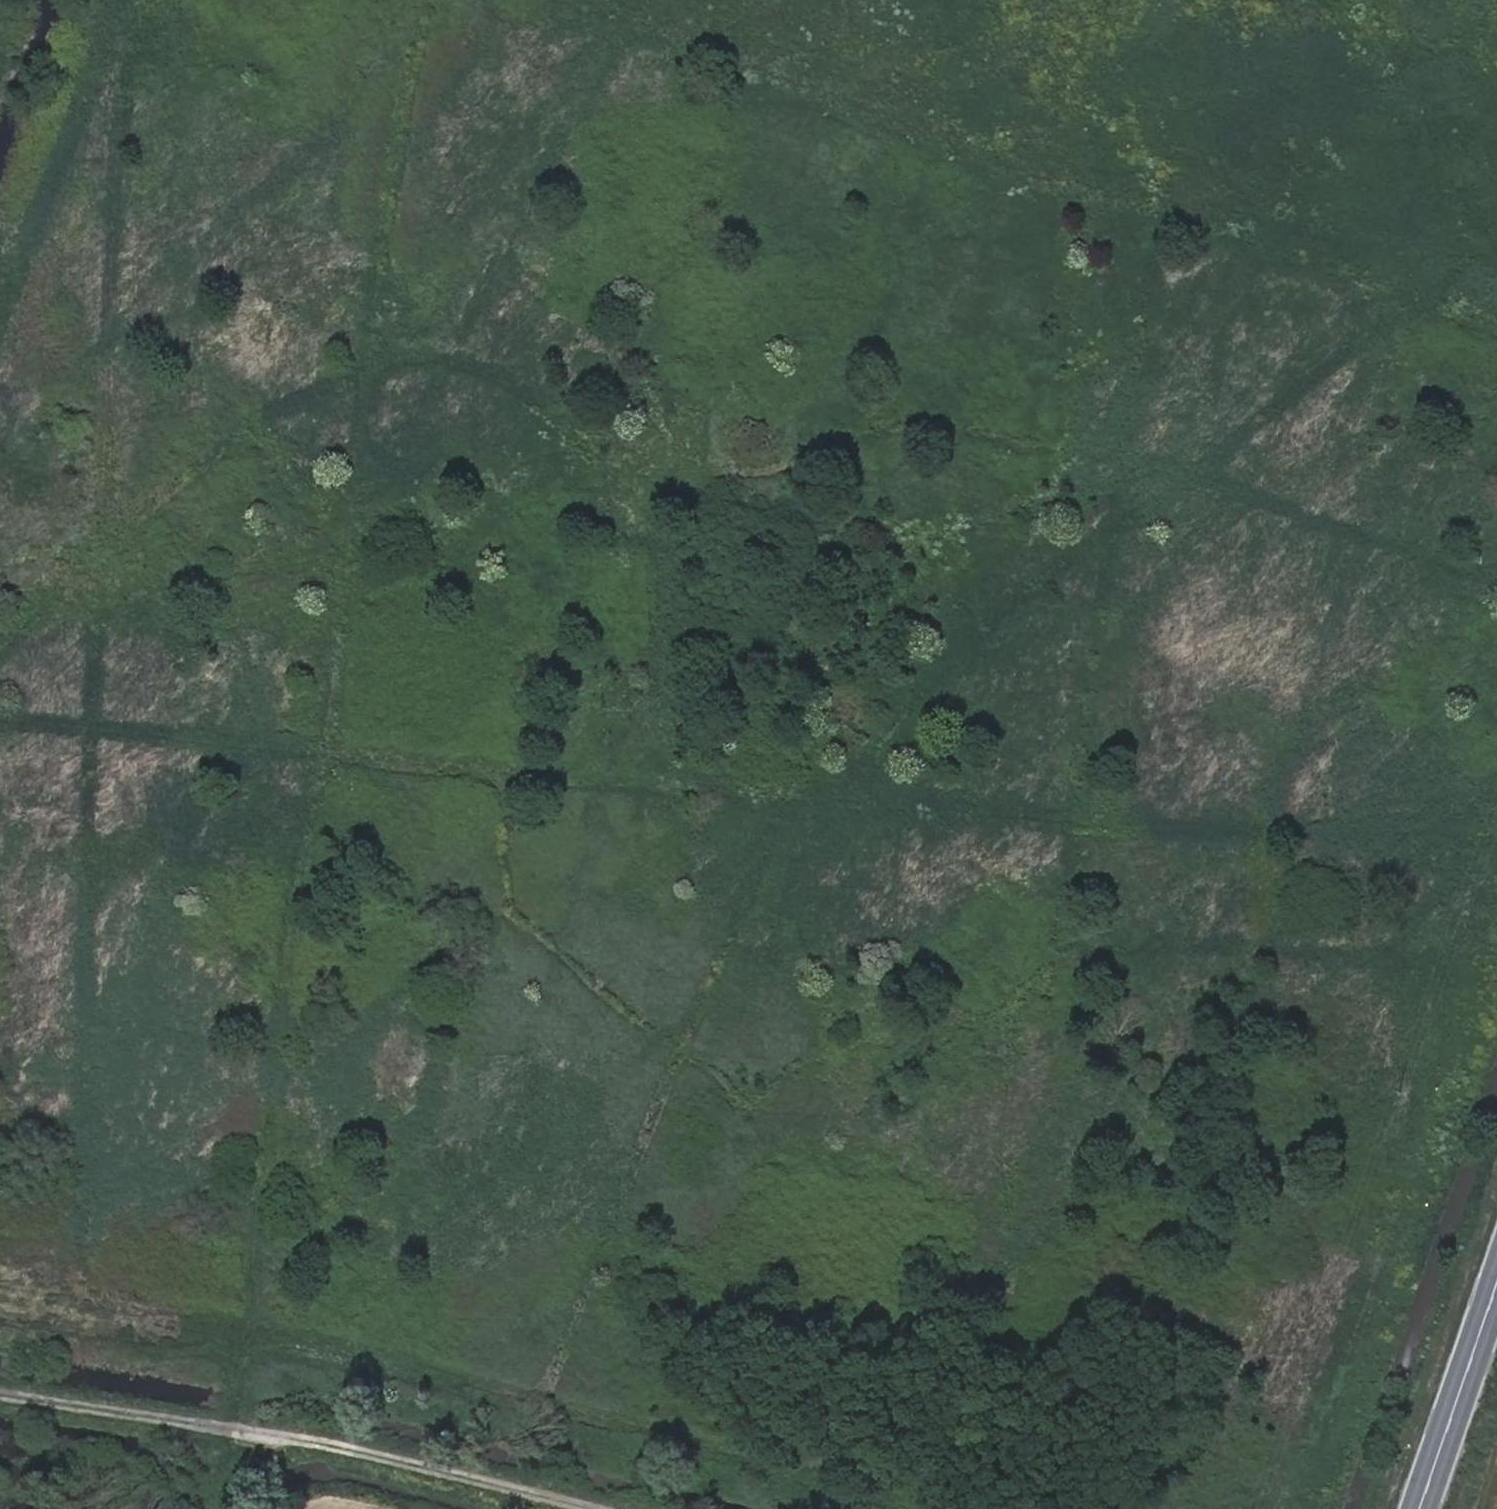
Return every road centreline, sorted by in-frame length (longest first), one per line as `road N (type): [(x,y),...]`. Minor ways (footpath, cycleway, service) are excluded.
road 1 (track): [(0,1392),(245,1428),(591,1508)]
road 2 (secondary): [(1421,1508),(1496,1291)]

